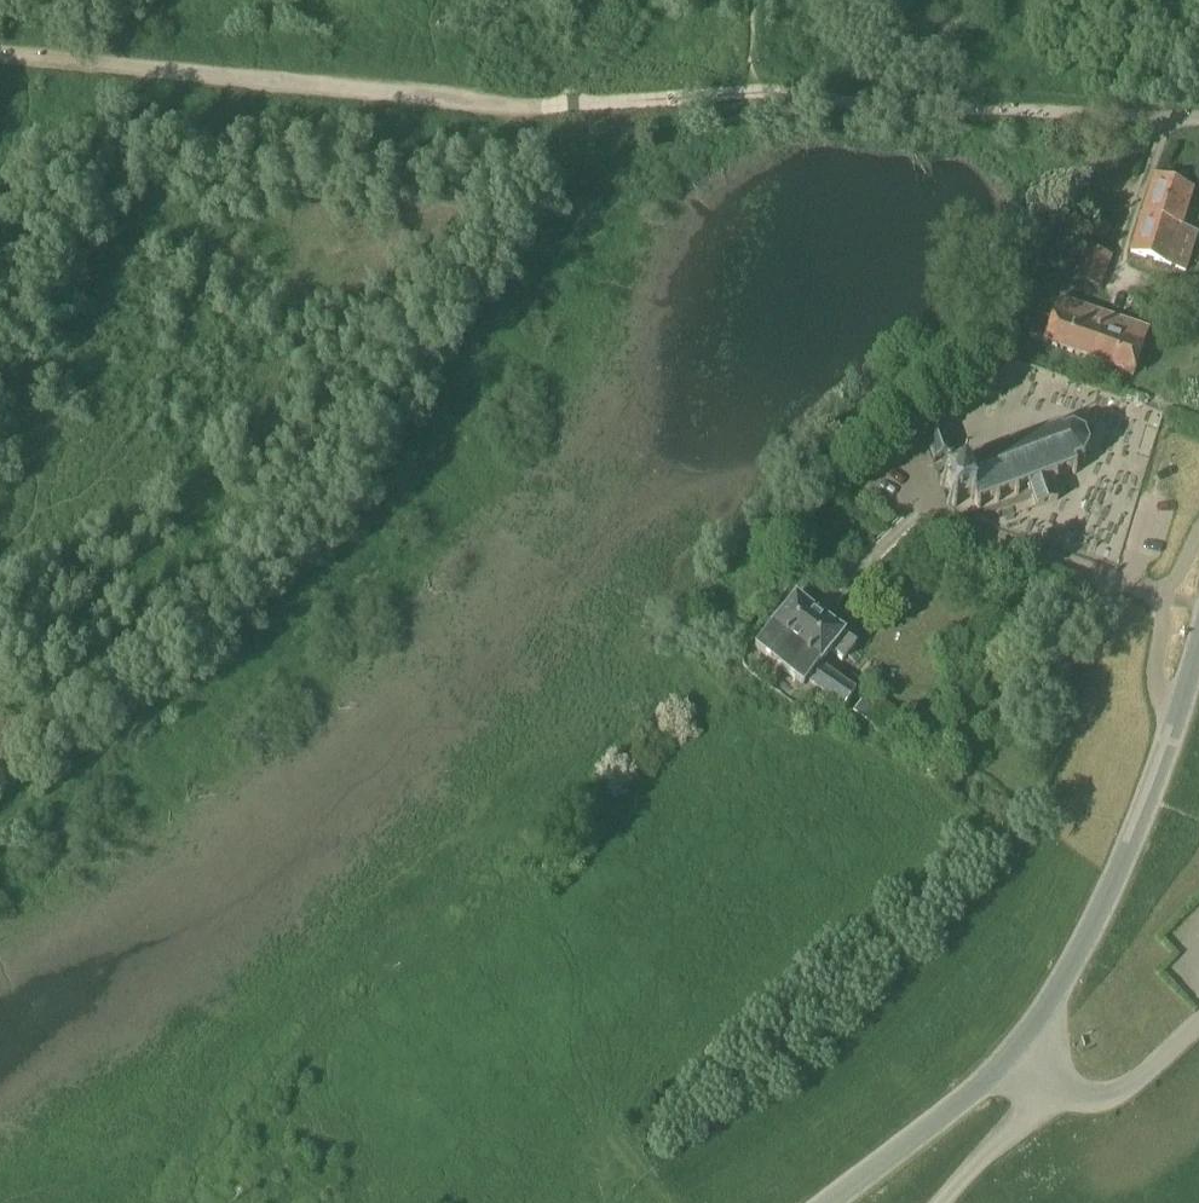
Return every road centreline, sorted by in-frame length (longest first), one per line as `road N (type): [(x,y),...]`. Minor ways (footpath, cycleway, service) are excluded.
road 1 (track): [(0,54),(523,103),(754,97)]
road 2 (tertiary): [(828,1202),(960,1103),(1029,1030),(1078,950),(1198,641)]
road 3 (unclassified): [(903,104),(1198,118)]
road 4 (track): [(754,97),(903,104)]

